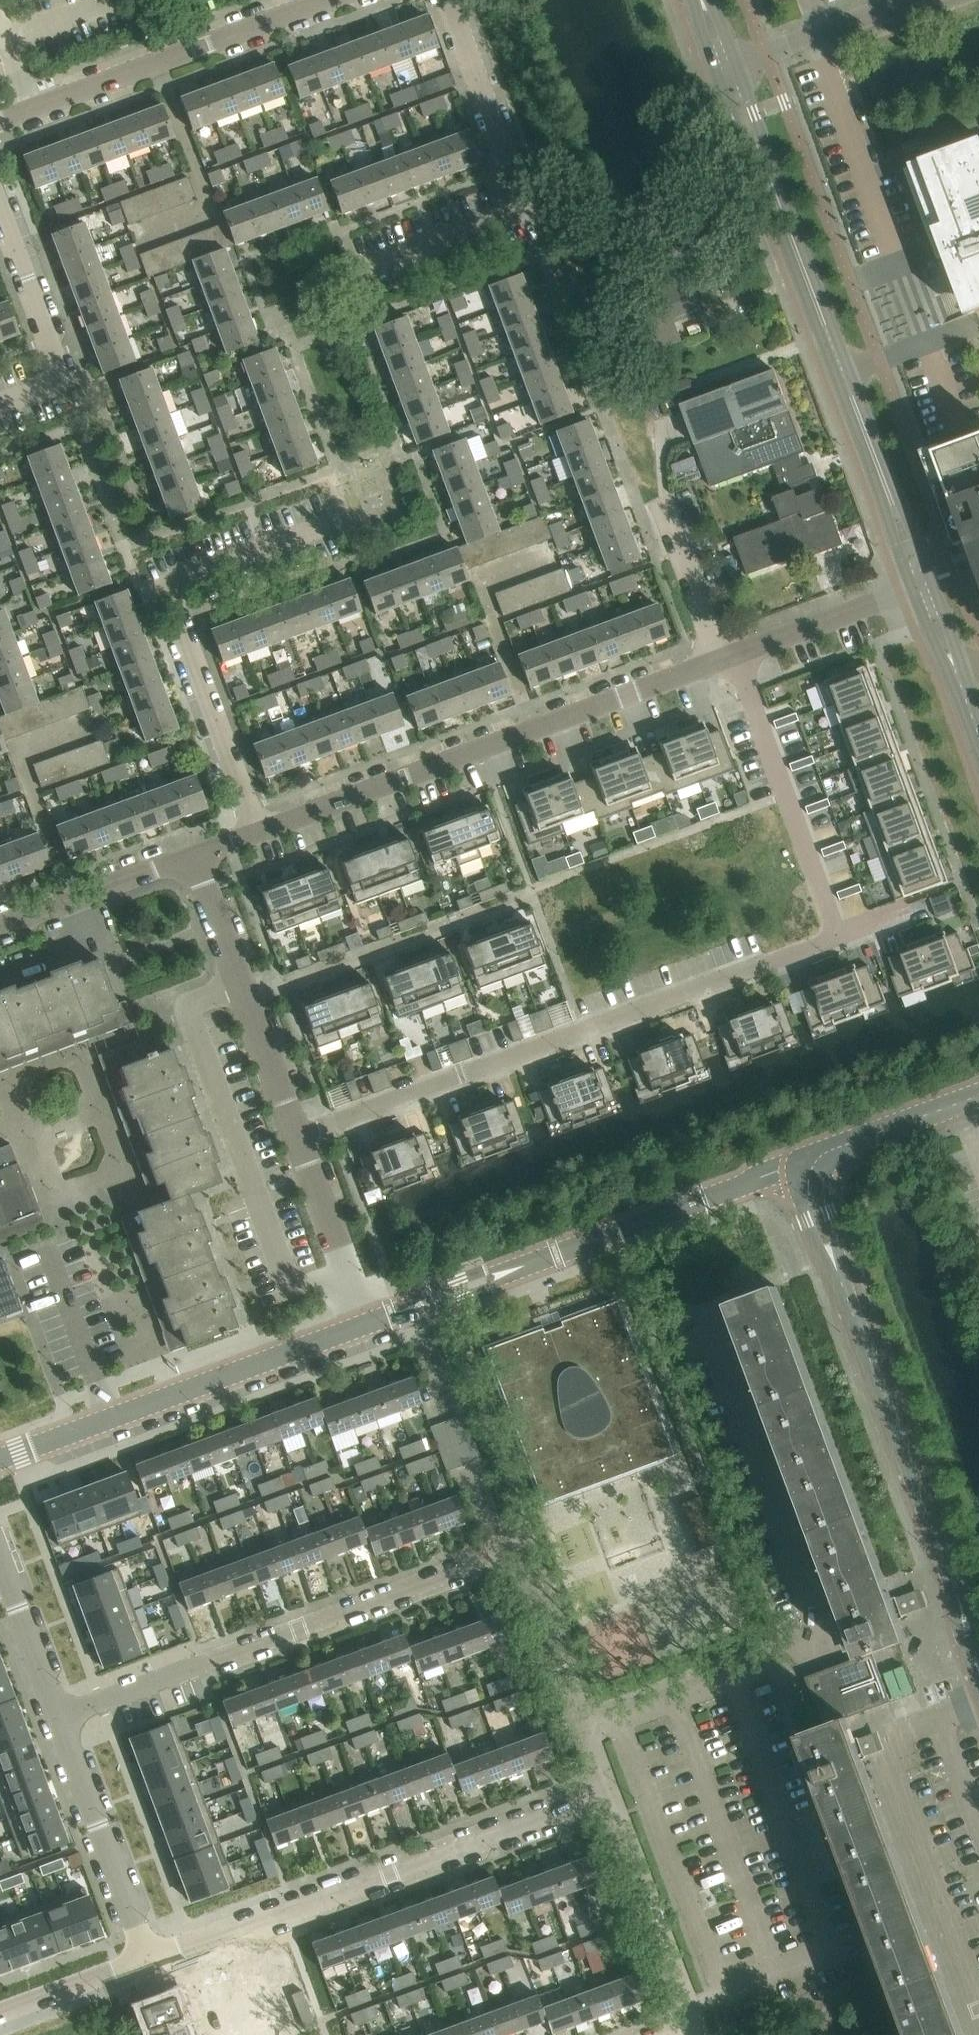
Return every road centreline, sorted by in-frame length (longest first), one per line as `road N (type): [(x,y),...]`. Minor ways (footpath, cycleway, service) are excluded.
road 1 (residential): [(299,1140),(840,939)]
road 2 (unclassified): [(923,585),(728,65)]
road 3 (residential): [(261,830),(736,655)]
road 4 (residential): [(59,1721),(520,1550)]
road 5 (unclassified): [(367,1323),(802,1162)]
road 6 (residential): [(261,830),(166,585),(328,526)]
road 7 (residential): [(365,268),(527,210),(447,0)]
road 8 (residential): [(239,1929),(611,1793)]
road 9 (unclassified): [(0,1459),(367,1323)]
road 10 (unclassified): [(959,1598),(838,1271)]
road 11 (unclassified): [(0,121),(326,0)]
road 12 (residential): [(299,1140),(193,855)]
road 13 (residential): [(736,655),(840,939)]
road 14 (residential): [(611,1793),(520,1550)]
road 15 (residential): [(149,1963),(59,1721)]
road 16 (residential): [(0,405),(65,382),(0,213)]
road 17 (residential): [(695,2022),(611,1793)]
road 18 (residential): [(0,926),(193,855)]
road 19 (residential): [(736,655),(923,585)]
road 20 (residential): [(367,1323),(299,1140)]
road 21 (residential): [(728,65),(907,0)]
road 22 (unclassified): [(802,1162),(978,1097)]
road 23 (residential): [(59,1721),(0,1562)]
road 24 (residential): [(0,2016),(149,1963)]
road 25 (unclassified): [(978,732),(923,585)]

